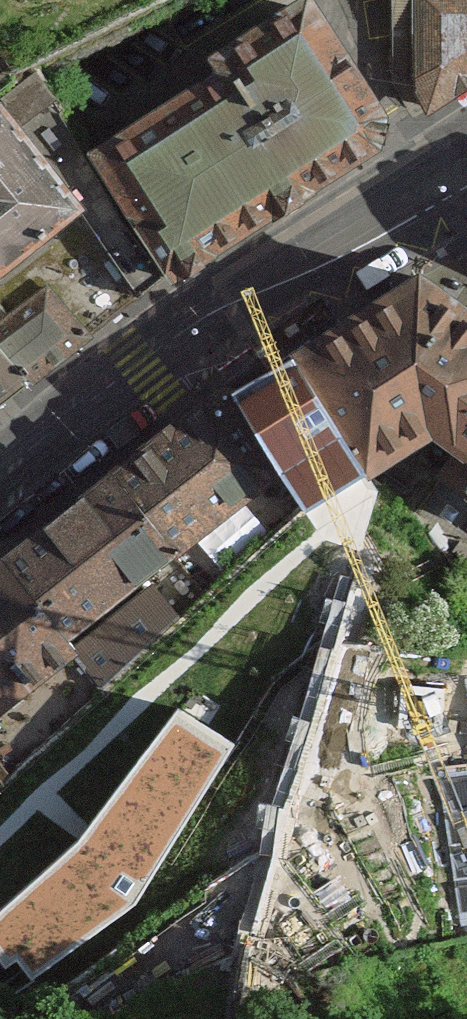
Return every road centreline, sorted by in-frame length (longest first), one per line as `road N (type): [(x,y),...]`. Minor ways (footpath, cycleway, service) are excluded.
road 1 (tertiary): [(0,483),(145,368),(423,211),(466,173)]

